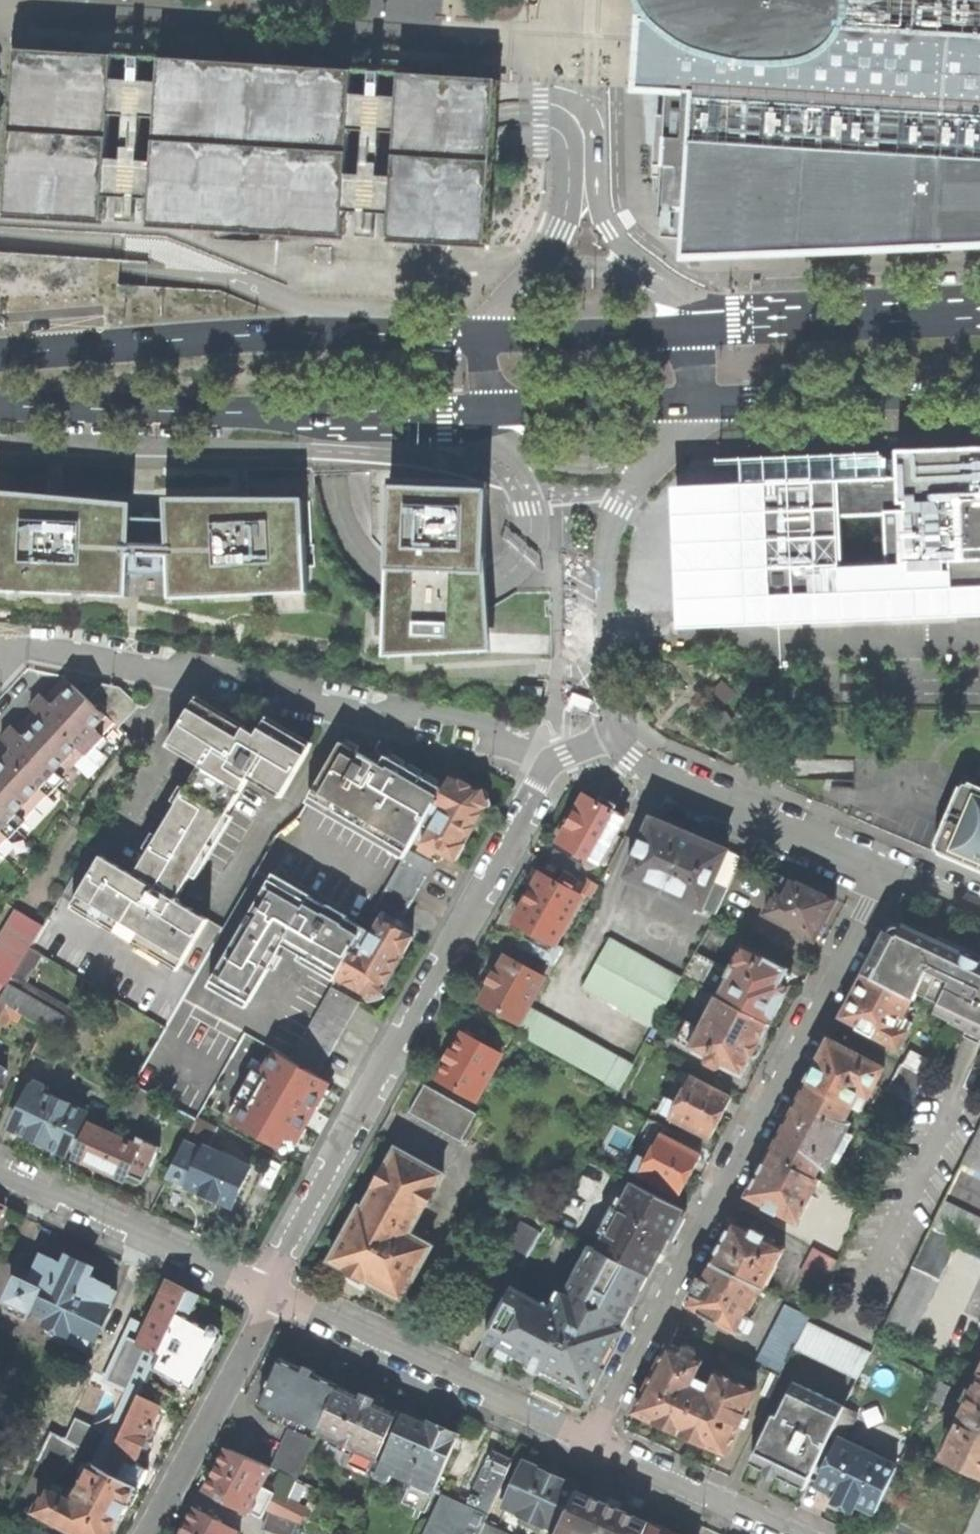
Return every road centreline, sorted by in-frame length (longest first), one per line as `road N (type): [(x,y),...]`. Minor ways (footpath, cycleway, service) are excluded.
road 1 (residential): [(589,1440),(889,876)]
road 2 (residential): [(274,1296),(537,802),(546,760)]
road 3 (residential): [(0,678),(24,653),(62,655),(525,749),(546,760)]
road 4 (primary): [(478,335),(326,332),(0,354)]
road 5 (primary): [(0,406),(478,408)]
road 6 (residential): [(589,1440),(274,1296)]
road 7 (residential): [(889,876),(636,760),(614,731)]
road 8 (residential): [(274,1296),(0,1170)]
road 9 (primary): [(979,317),(683,327)]
road 10 (primary): [(685,398),(979,390)]
road 11 (residential): [(614,731),(602,583),(614,528),(648,454)]
road 12 (residential): [(149,1533),(274,1296)]
road 13 (unclassified): [(683,327),(655,284),(587,265),(531,274),(478,335)]
road 14 (residential): [(798,1533),(589,1440)]
road 15 (primary): [(478,408),(685,398)]
road 16 (primary): [(683,327),(478,335)]
road 17 (residential): [(478,408),(493,435),(567,466),(648,454)]

